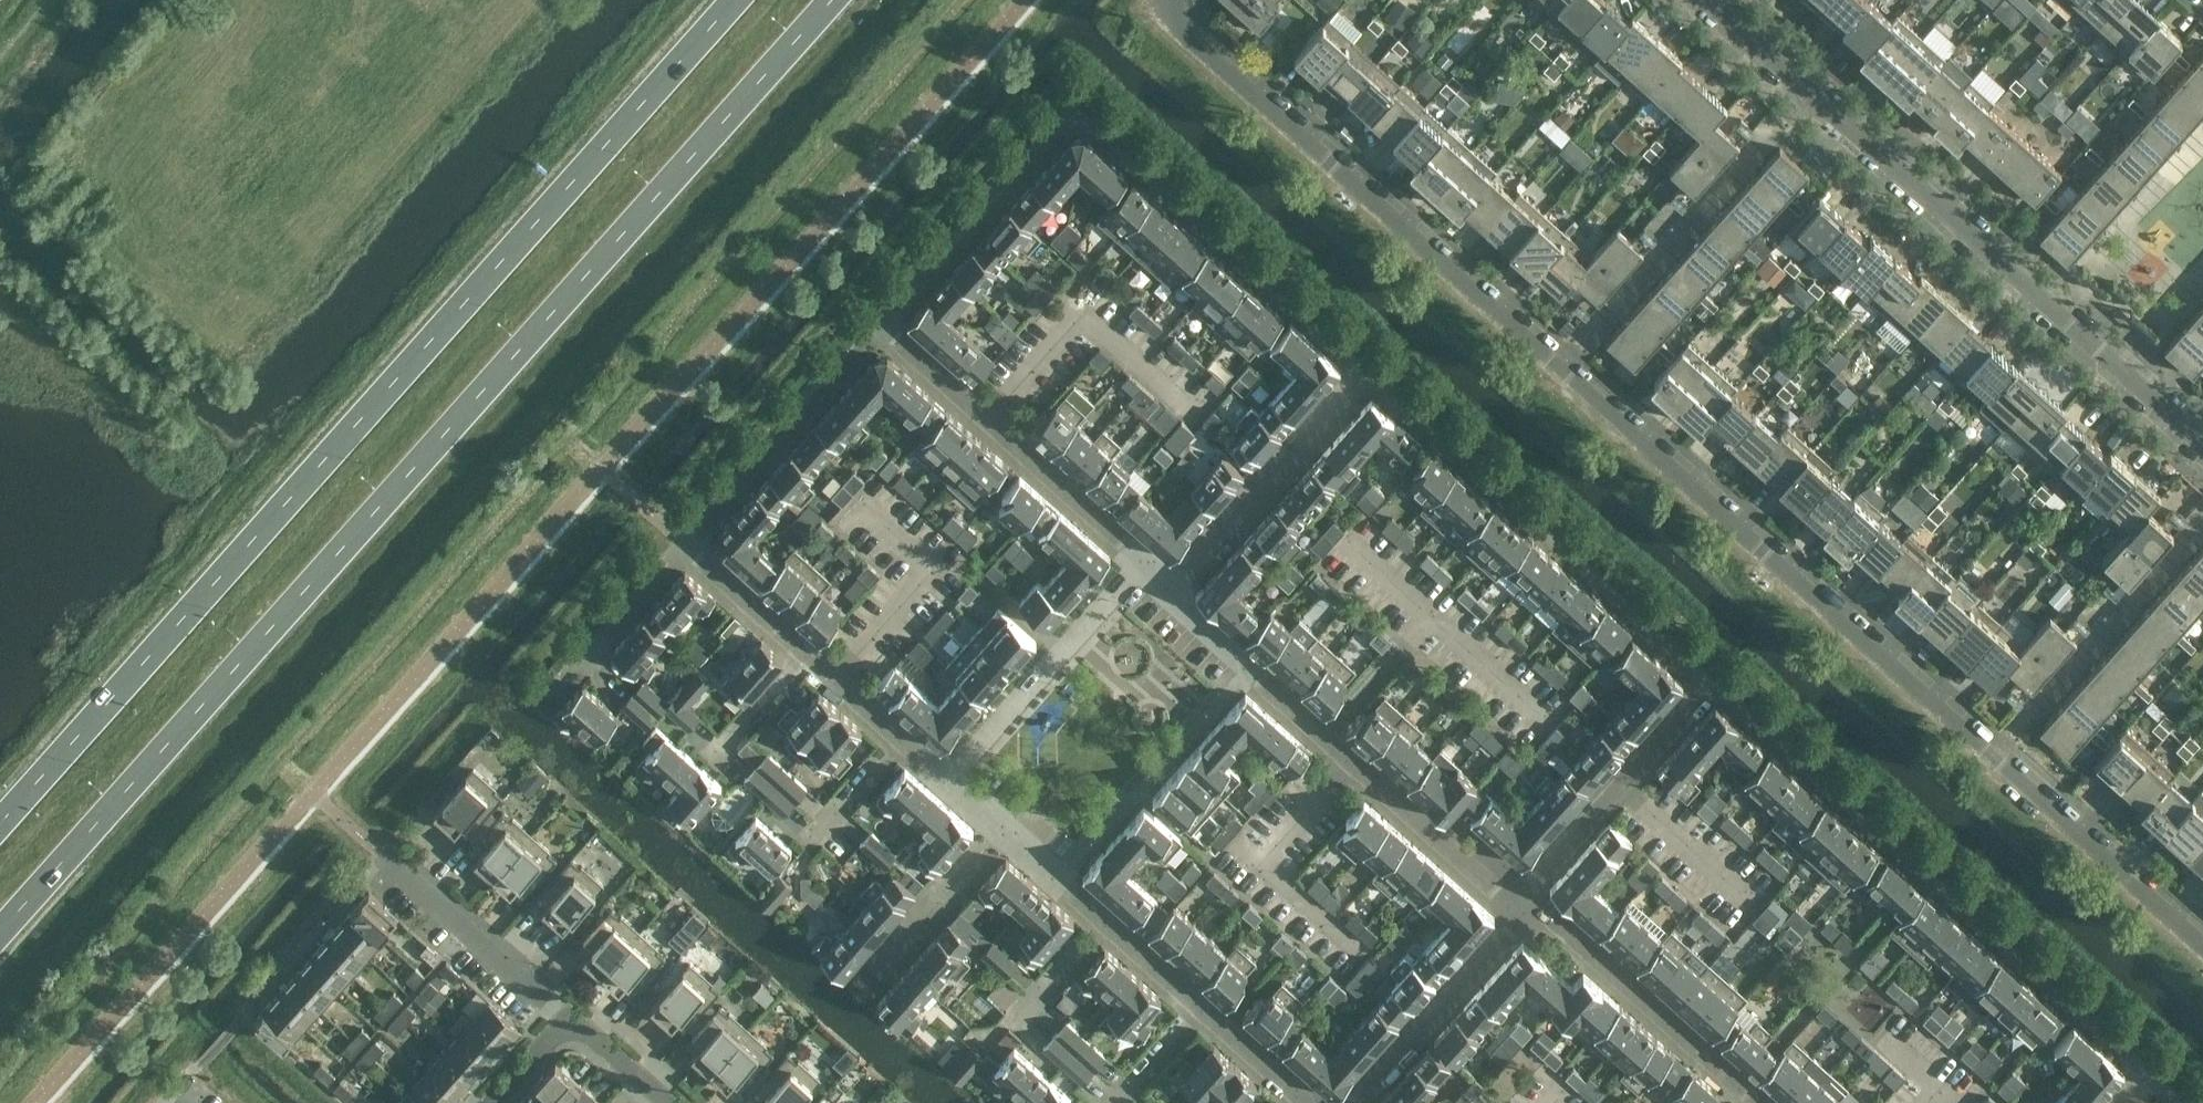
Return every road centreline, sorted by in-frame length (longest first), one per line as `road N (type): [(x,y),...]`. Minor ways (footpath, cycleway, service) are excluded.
road 1 (residential): [(2202,944),(1178,23),(1170,0)]
road 2 (trunk): [(0,939),(837,0)]
road 3 (trunk): [(734,0),(0,820)]
road 4 (residential): [(2202,444),(1709,0)]
road 5 (residential): [(1521,900),(1245,666),(1182,607),(1172,584)]
road 6 (residential): [(1172,584),(887,327)]
road 7 (residential): [(1756,1102),(1521,900)]
road 8 (residential): [(687,546),(887,327)]
road 9 (residential): [(1521,900),(1719,684)]
road 10 (residential): [(1172,584),(1364,376)]
road 11 (residential): [(887,327),(1077,119)]
road 12 (residential): [(1359,1102),(1510,931),(1521,900)]
road 13 (residential): [(569,1019),(387,857)]
road 14 (residential): [(563,682),(687,546)]
road 15 (residential): [(883,963),(1008,829)]
road 16 (residential): [(805,653),(687,546)]
road 17 (residential): [(1108,921),(1008,829)]
road 18 (residential): [(1008,829),(904,742)]
road 19 (residential): [(714,753),(805,653)]
road 20 (residential): [(1211,1008),(1108,921)]
road 21 (residential): [(904,742),(805,653)]
road 22 (residential): [(663,1102),(569,1019)]
road 23 (residential): [(819,833),(904,742)]
road 24 (residential): [(1029,1015),(1108,921)]
road 25 (residential): [(1129,1097),(1211,1008)]

